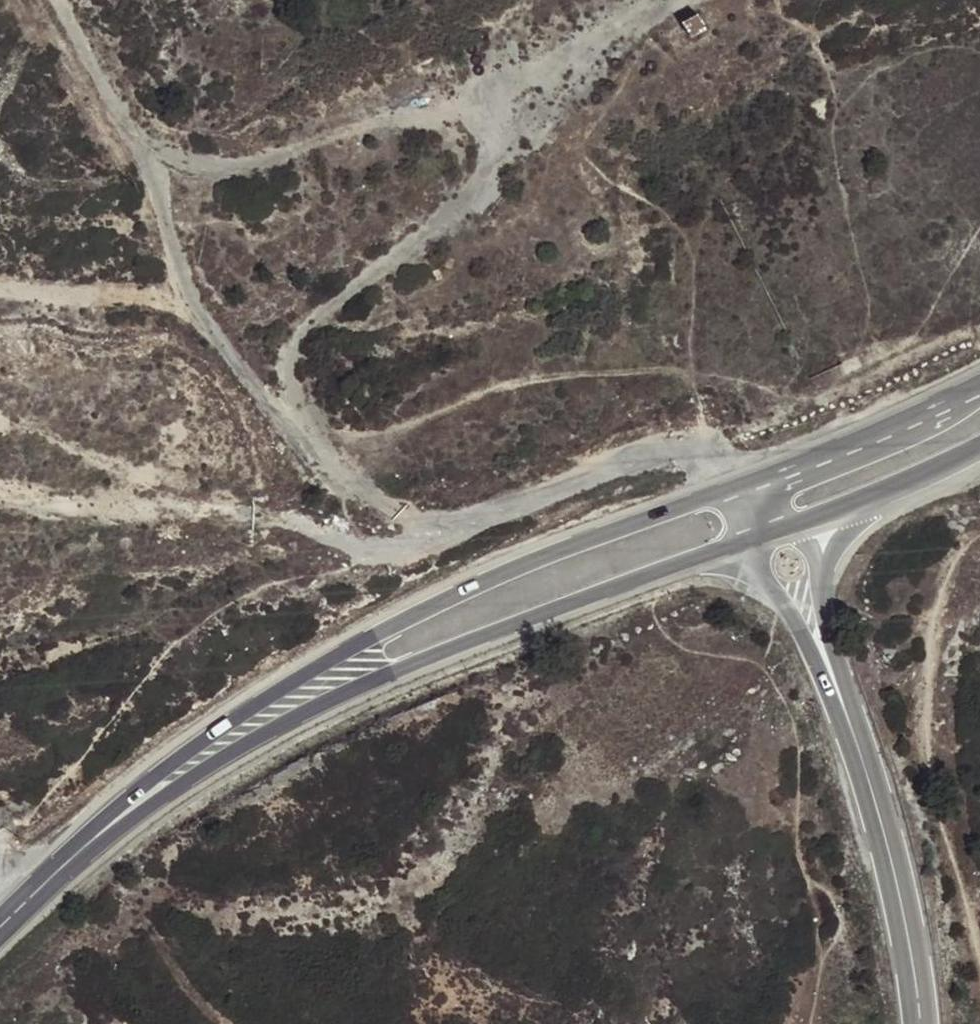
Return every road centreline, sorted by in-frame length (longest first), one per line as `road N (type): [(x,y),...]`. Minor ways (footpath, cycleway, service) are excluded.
road 1 (track): [(721,492),(702,448),(664,441),(398,548),(352,547),(277,519),(83,522),(4,509)]
road 2 (secondary): [(721,492),(493,577),(311,671),(160,771),(70,858)]
road 3 (secondary): [(70,858),(260,738),(447,652),(685,563)]
road 4 (track): [(0,273),(141,295),(192,293),(255,382),(375,490),(462,524)]
road 5 (track): [(979,962),(927,748),(927,646),(944,566),(979,526)]
road 6 (track): [(73,0),(141,138),(192,293)]
road 7 (secondary): [(979,384),(721,492)]
road 8 (tertiary): [(979,396),(966,411),(787,482),(762,500)]
road 9 (tertiary): [(781,599),(880,821)]
road 10 (tertiary): [(880,821),(821,587)]
road 11 (tertiary): [(880,821),(919,1023)]

